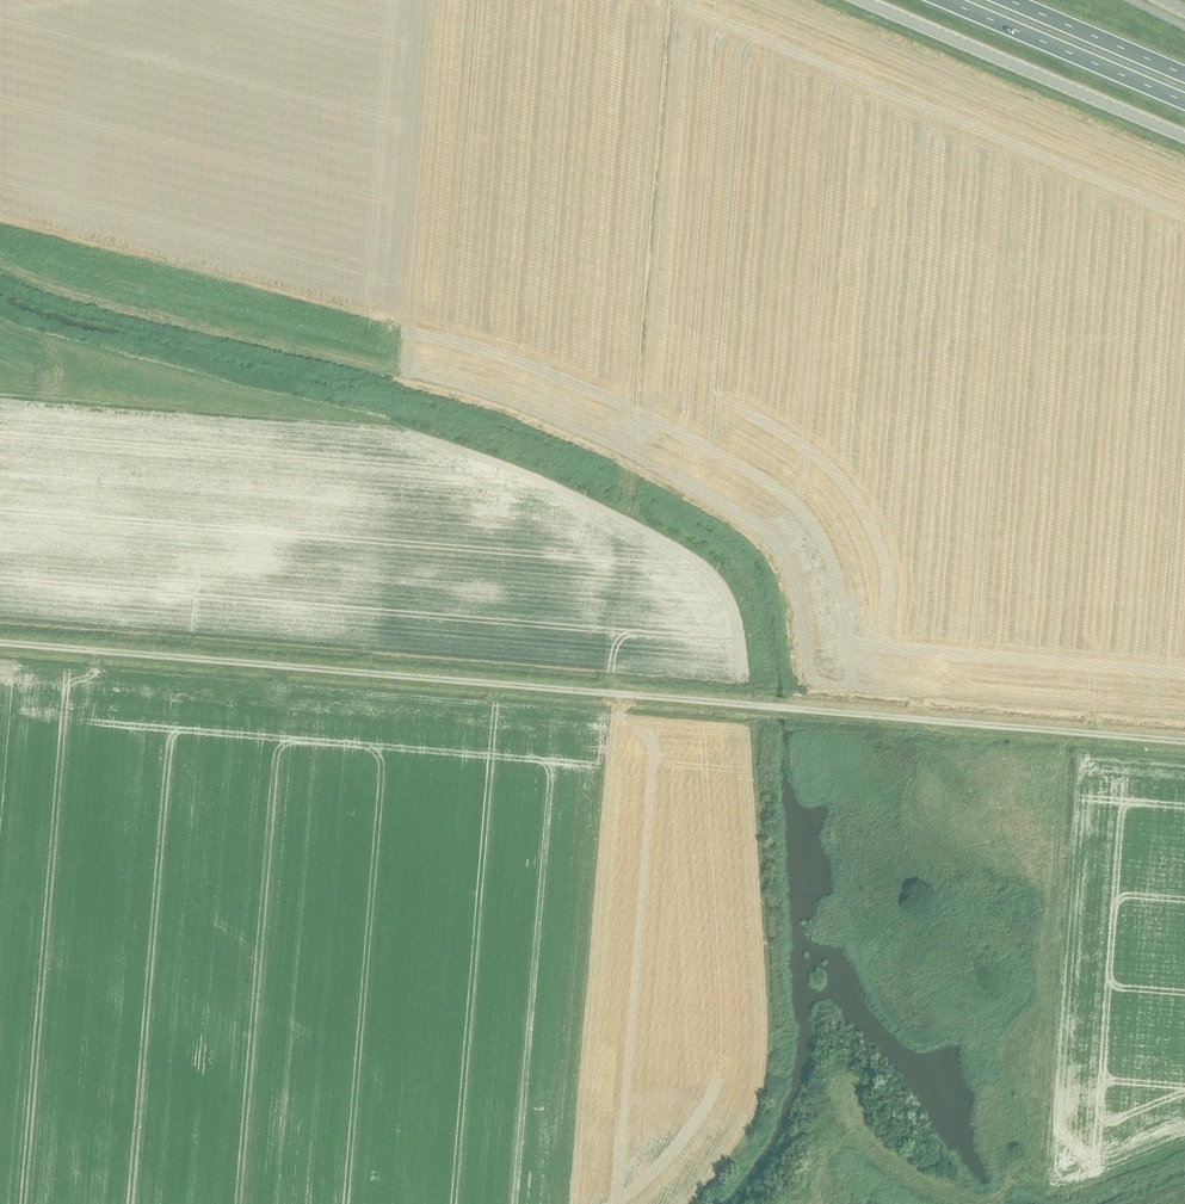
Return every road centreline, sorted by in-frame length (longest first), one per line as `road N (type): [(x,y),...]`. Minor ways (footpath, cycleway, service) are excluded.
road 1 (track): [(1184,742),(0,643)]
road 2 (unclassified): [(860,0),(1184,137)]
road 3 (trunk): [(948,0),(1184,102)]
road 4 (trunk): [(1184,74),(1009,0)]

